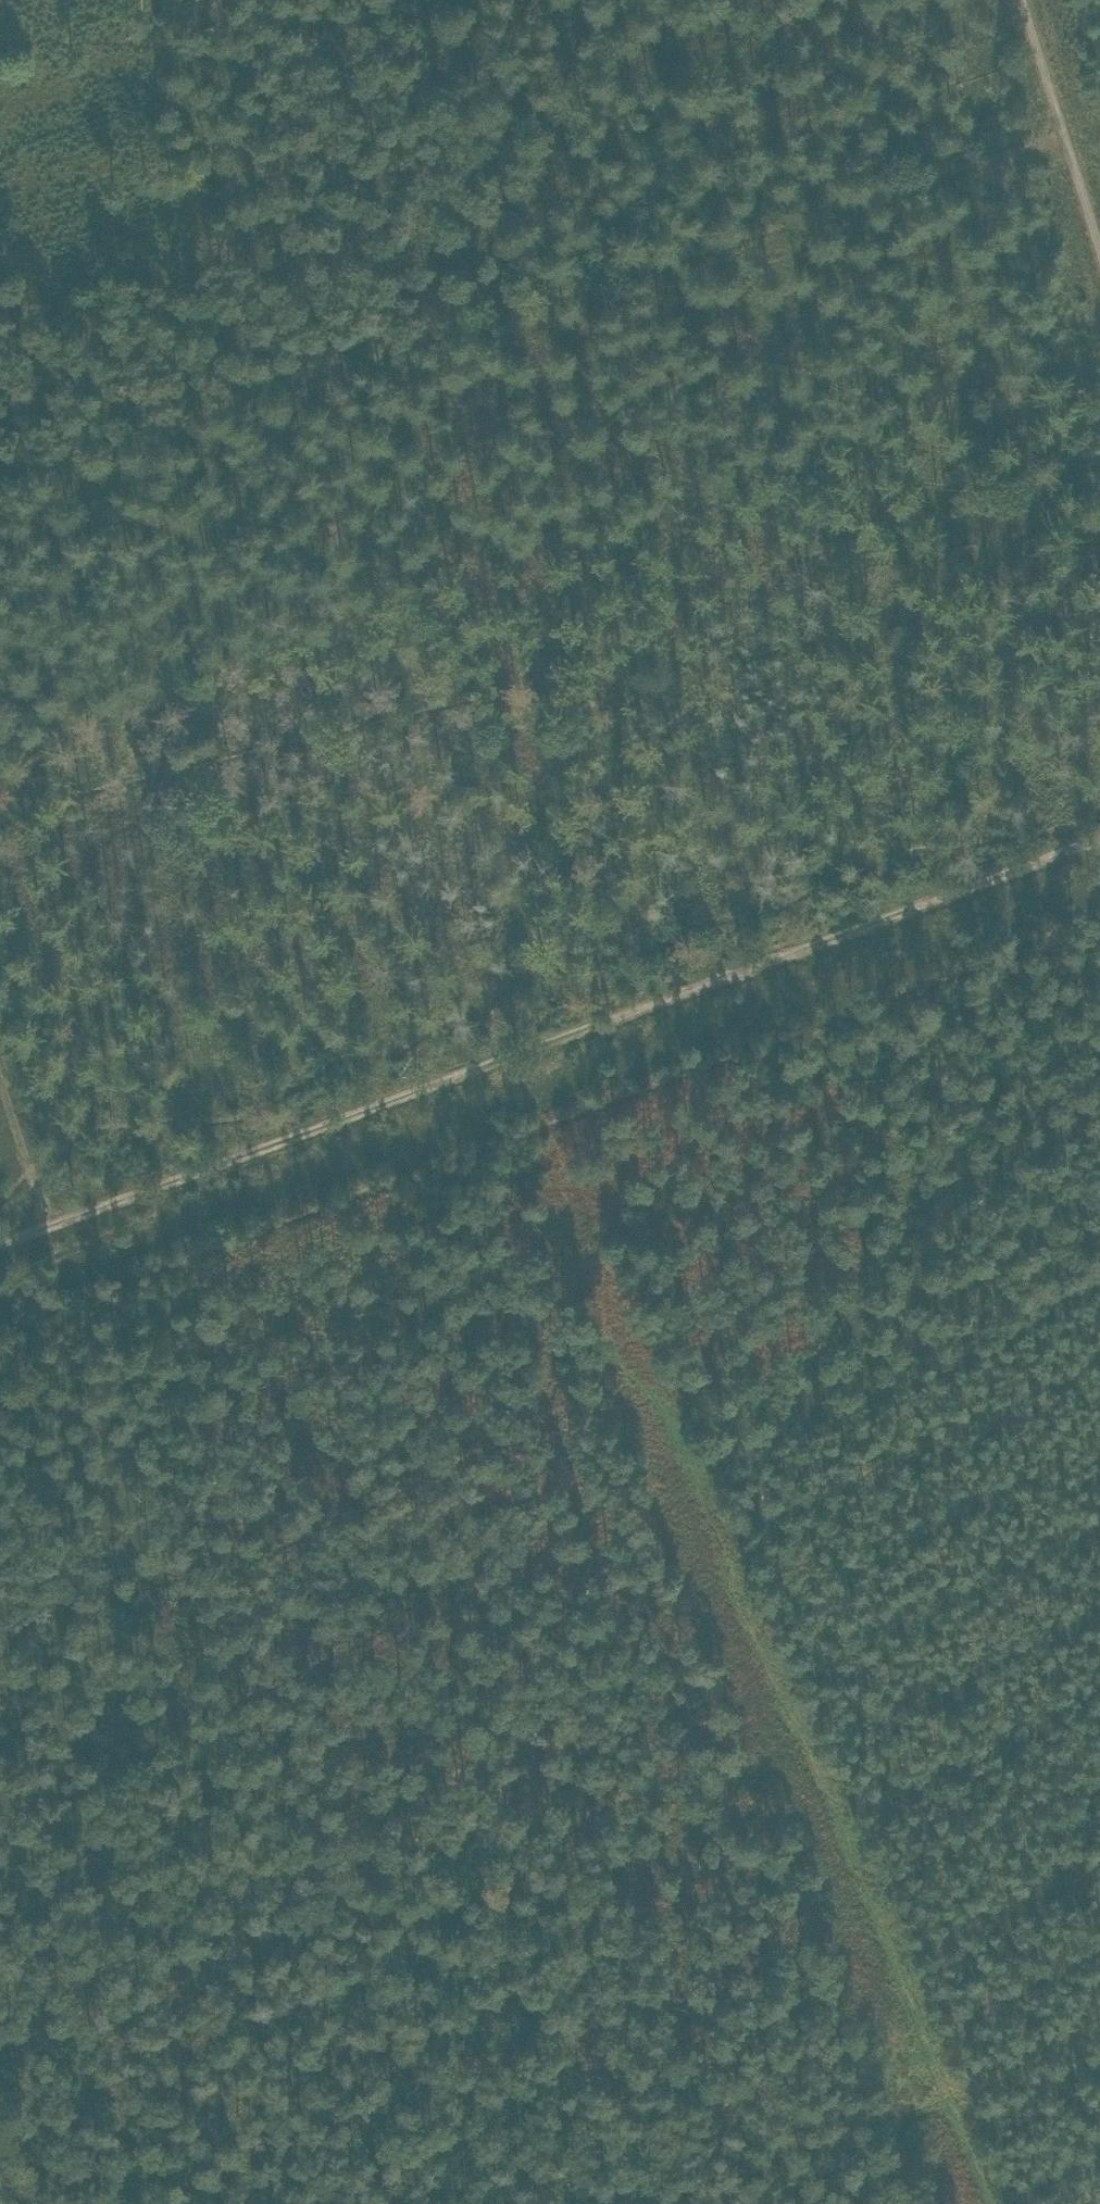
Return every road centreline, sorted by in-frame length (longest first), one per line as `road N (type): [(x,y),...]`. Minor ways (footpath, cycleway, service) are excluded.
road 1 (track): [(0,1244),(789,950),(1099,843)]
road 2 (track): [(1067,142),(0,475)]
road 3 (track): [(1022,0),(1067,142)]

